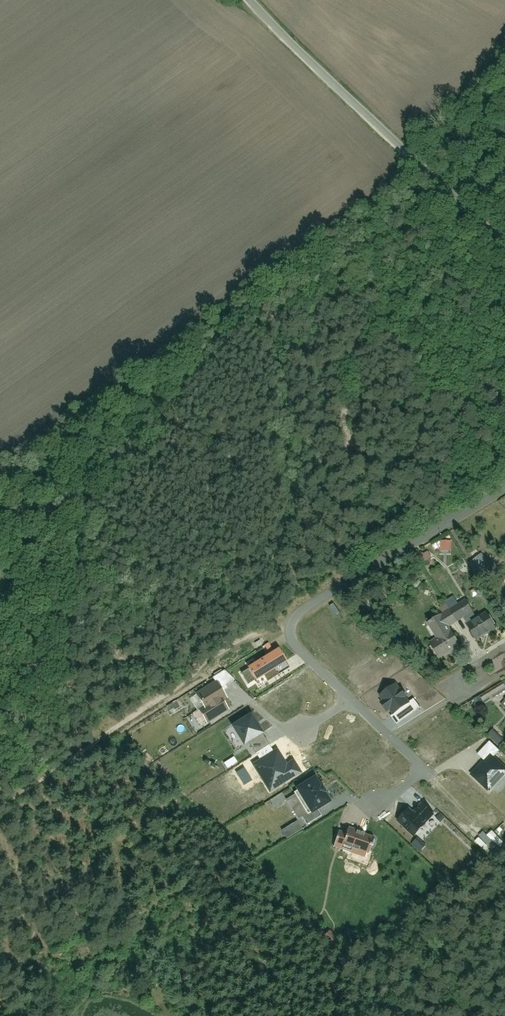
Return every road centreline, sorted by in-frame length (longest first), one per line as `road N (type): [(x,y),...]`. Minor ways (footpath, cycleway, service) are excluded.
road 1 (residential): [(504,244),(244,0)]
road 2 (track): [(0,782),(281,620)]
road 3 (residential): [(281,620),(504,490)]
road 4 (residential): [(353,698),(427,769),(383,801)]

